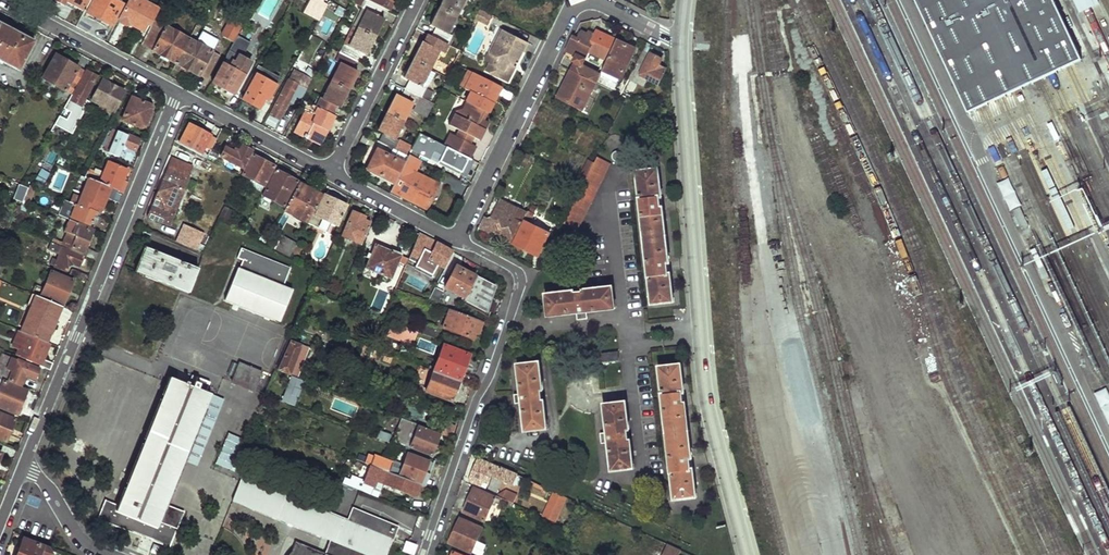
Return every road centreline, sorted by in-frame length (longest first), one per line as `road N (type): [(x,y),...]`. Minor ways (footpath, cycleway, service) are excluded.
road 1 (tertiary): [(680,40),(708,408),(747,554)]
road 2 (residential): [(177,93),(24,467)]
road 3 (residential): [(455,242),(573,5),(610,7),(680,40)]
road 4 (residential): [(422,554),(520,289),(514,269),(455,242)]
road 5 (residential): [(177,93),(2,0)]
road 6 (residential): [(332,173),(418,0)]
road 7 (residential): [(332,173),(177,93)]
road 8 (residential): [(455,242),(332,173)]
road 9 (residential): [(24,467),(44,483),(77,538),(109,554)]

